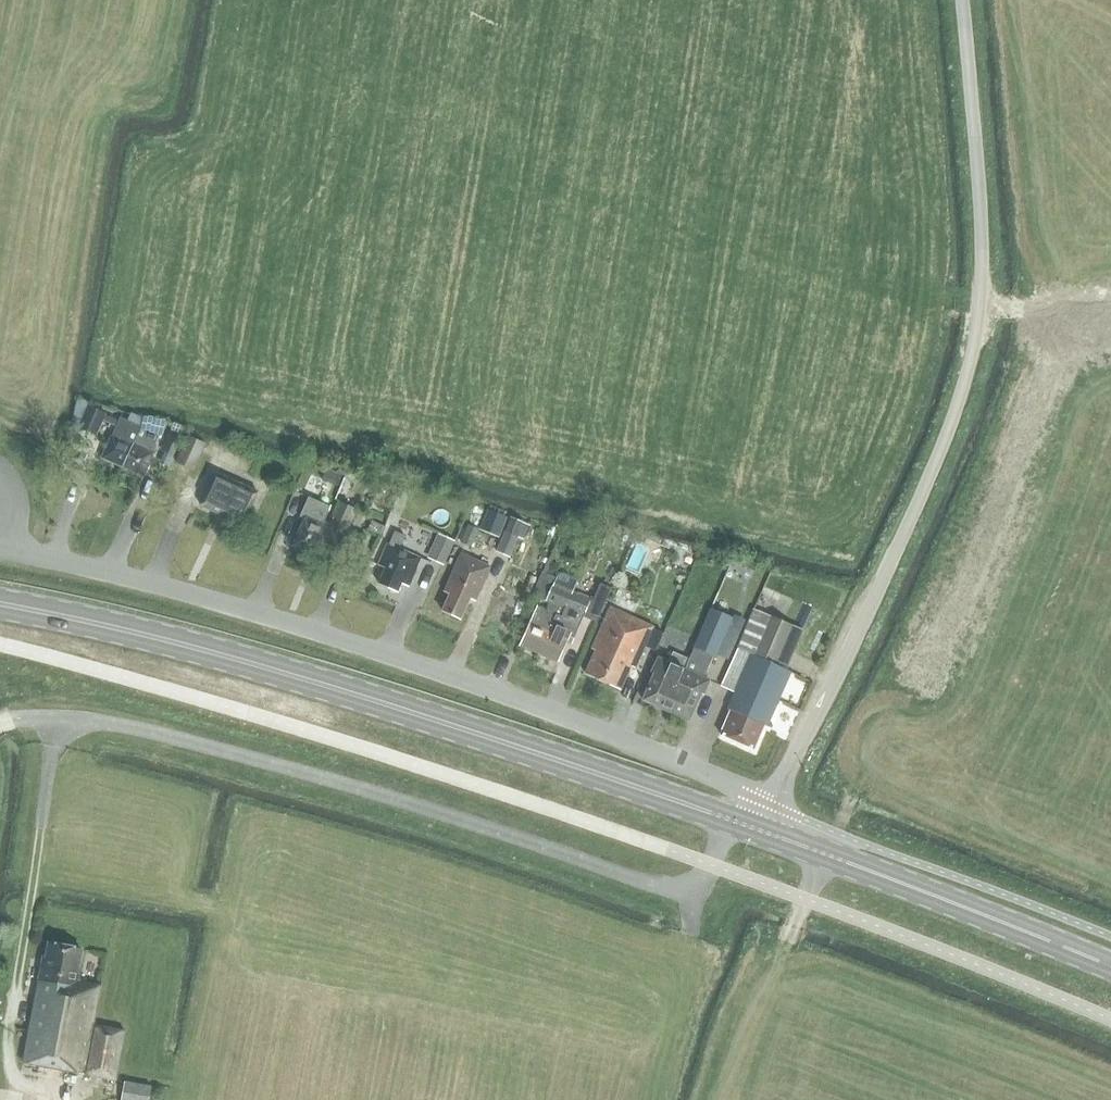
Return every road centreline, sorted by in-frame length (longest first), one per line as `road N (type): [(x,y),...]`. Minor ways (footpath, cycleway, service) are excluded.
road 1 (unclassified): [(767,804),(887,566),(972,351),(981,281),(960,0)]
road 2 (residential): [(767,804),(598,730),(308,629),(0,547)]
road 3 (primary): [(749,827),(296,677),(0,607)]
road 4 (primary): [(1110,966),(749,827)]

